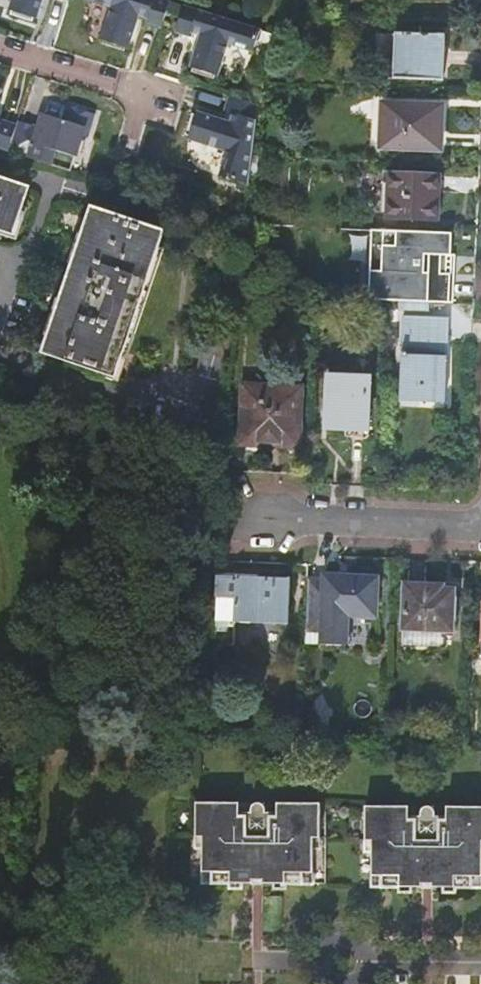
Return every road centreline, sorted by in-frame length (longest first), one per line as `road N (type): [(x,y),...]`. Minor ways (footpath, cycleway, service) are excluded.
road 1 (residential): [(236,520),(480,525)]

